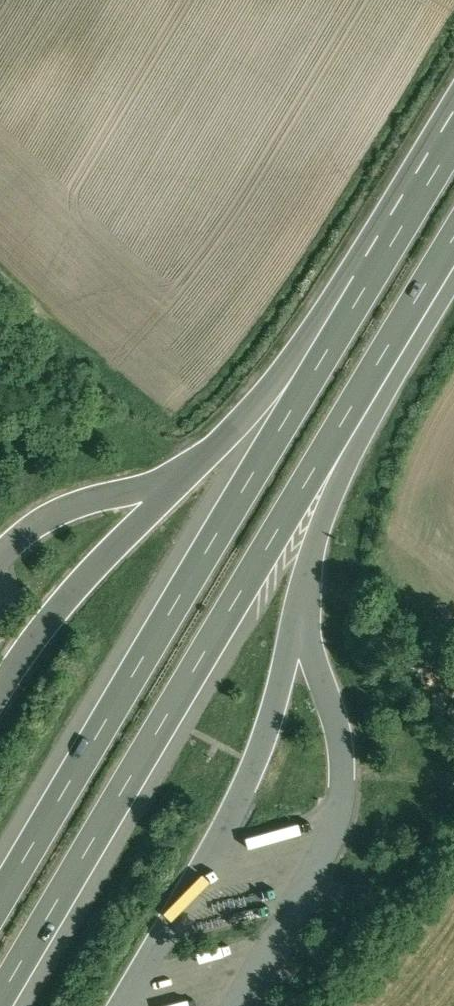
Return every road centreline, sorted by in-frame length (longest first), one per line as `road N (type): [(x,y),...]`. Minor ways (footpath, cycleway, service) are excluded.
road 1 (motorway): [(0,1005),(453,245)]
road 2 (motorway): [(453,119),(0,876)]

